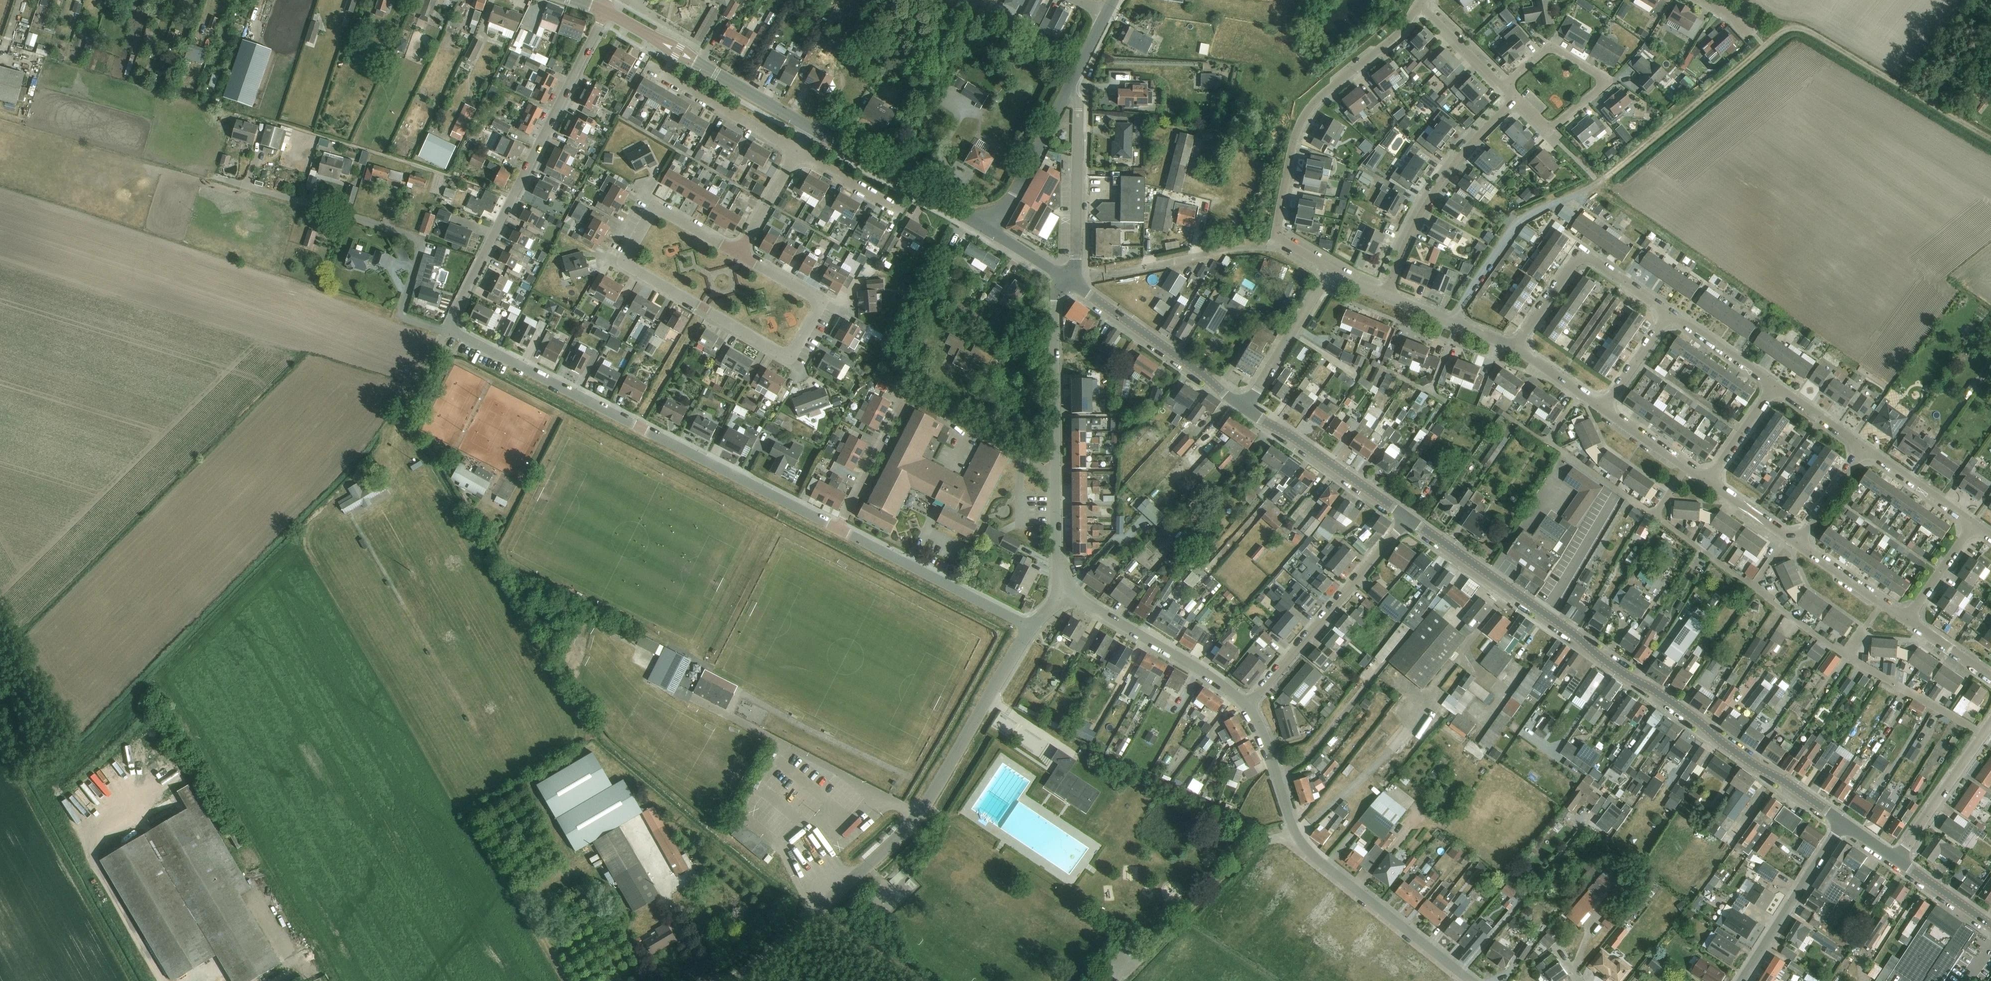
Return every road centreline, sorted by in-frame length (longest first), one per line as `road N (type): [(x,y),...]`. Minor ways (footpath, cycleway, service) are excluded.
road 1 (tertiary): [(1845,824),(1407,517)]
road 2 (residential): [(838,528),(446,327)]
road 3 (residential): [(654,209),(624,264),(788,358),(819,302),(740,256)]
road 4 (residential): [(788,936),(916,815),(1032,626)]
road 5 (residential): [(1472,980),(1304,846),(1249,707)]
road 6 (residential): [(446,327),(604,10)]
road 7 (residential): [(1331,271),(1278,232),(1294,139),(1331,88),(1403,33),(1419,3)]
road 8 (residential): [(446,327),(401,310),(420,245),(414,235),(224,179)]
road 9 (residential): [(1060,588),(1054,299),(1068,279)]
road 10 (residential): [(1249,707),(1407,517)]
road 11 (residential): [(1514,99),(1548,131),(1601,79),(1551,48),(1503,88)]
road 12 (track): [(1579,193),(1765,46)]
road 13 (residential): [(1386,296),(1437,189),(1514,99)]
road 14 (tertiary): [(809,126),(604,10)]
road 15 (residential): [(1249,707),(1060,588)]
road 16 (tertiary): [(1243,408),(1068,279)]
road 17 (residential): [(1032,626),(838,528)]
road 18 (tertiary): [(991,231),(809,126)]
road 19 (tertiary): [(1068,279),(1075,268),(1078,110),(1070,85)]
road 20 (tertiary): [(1407,517),(1243,408)]
road 21 (residential): [(1742,980),(1845,824)]
road 22 (residential): [(795,150),(651,66)]
road 23 (tertiary): [(1070,85),(991,231)]
road 24 (residential): [(1897,859),(1990,724)]
road 25 (residential): [(1243,408),(1331,271)]
road 26 (track): [(1897,84),(1804,28),(1765,46)]
road 27 (residential): [(838,528),(907,398)]
road 28 (residential): [(1514,346),(1386,296)]
road 29 (residential): [(1973,524),(1863,445)]
road 30 (residential): [(1908,620),(1797,543)]
road 31 (residential): [(1777,384),(1670,314)]
road 32 (residential): [(1708,482),(1604,409)]
road 33 (residential): [(1708,482),(1777,384)]

